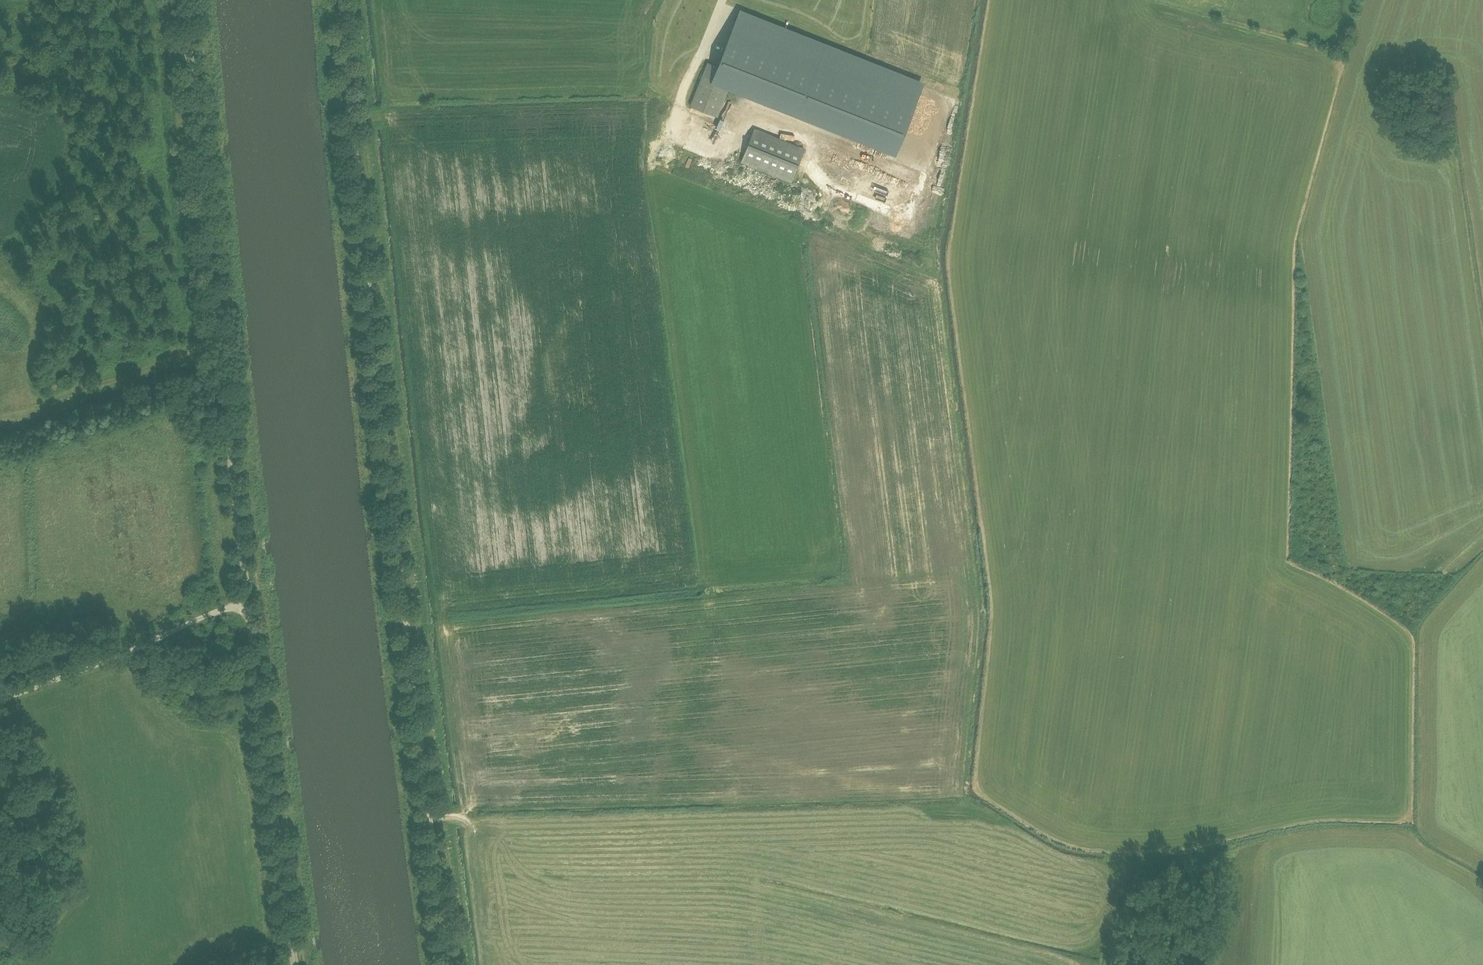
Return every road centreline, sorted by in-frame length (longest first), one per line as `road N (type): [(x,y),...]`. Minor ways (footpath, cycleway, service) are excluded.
road 1 (track): [(453,964),(412,677),(340,0)]
road 2 (unclassified): [(296,964),(227,412),(188,0)]
road 3 (track): [(249,602),(0,702)]

